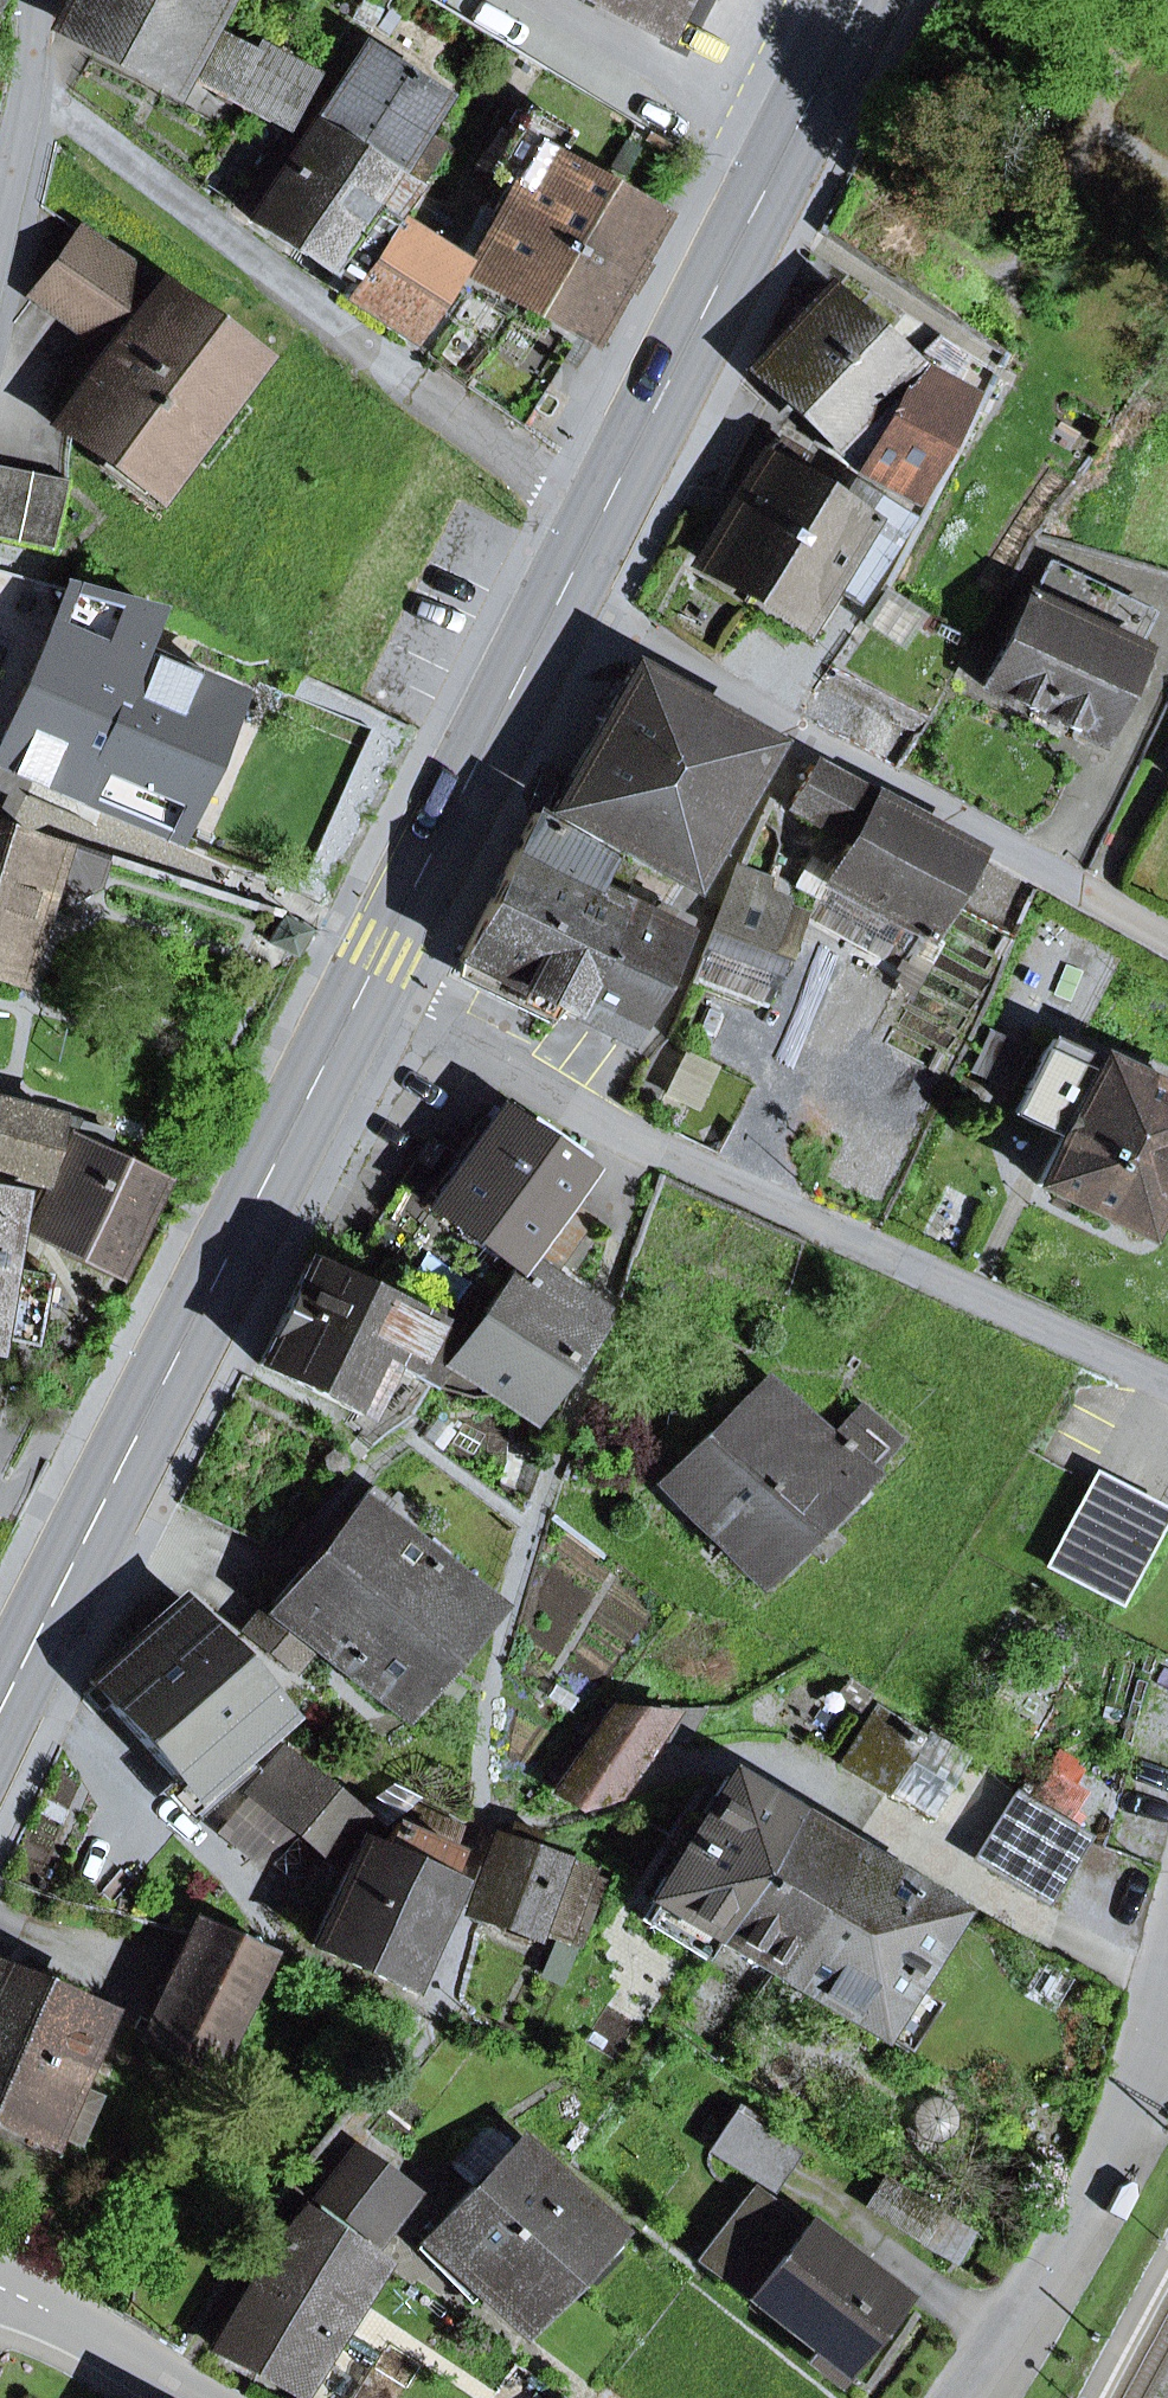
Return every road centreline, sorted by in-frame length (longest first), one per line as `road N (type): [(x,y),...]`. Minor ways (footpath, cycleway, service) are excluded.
road 1 (residential): [(1167,1378),(645,1147),(369,979)]
road 2 (primary): [(369,979),(0,1712)]
road 3 (residential): [(599,520),(440,407),(23,80)]
road 4 (residential): [(562,594),(1167,935)]
road 5 (primary): [(861,0),(599,520)]
road 6 (residential): [(949,2397),(1067,2232),(1098,2173),(1167,1939)]
road 7 (primary): [(562,594),(369,979)]
road 8 (tertiary): [(201,2397),(0,2289)]

